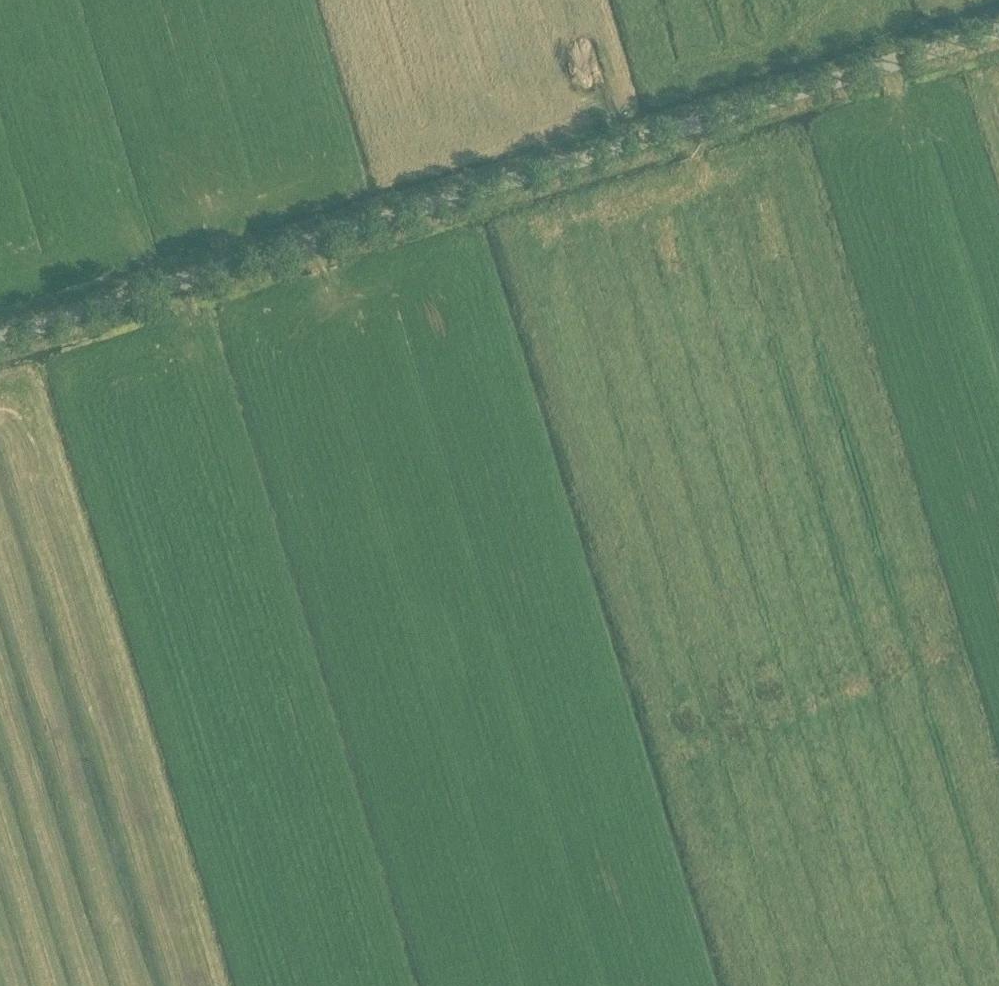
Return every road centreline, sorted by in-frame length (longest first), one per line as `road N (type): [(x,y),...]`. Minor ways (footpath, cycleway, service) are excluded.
road 1 (unclassified): [(0,354),(998,32)]

